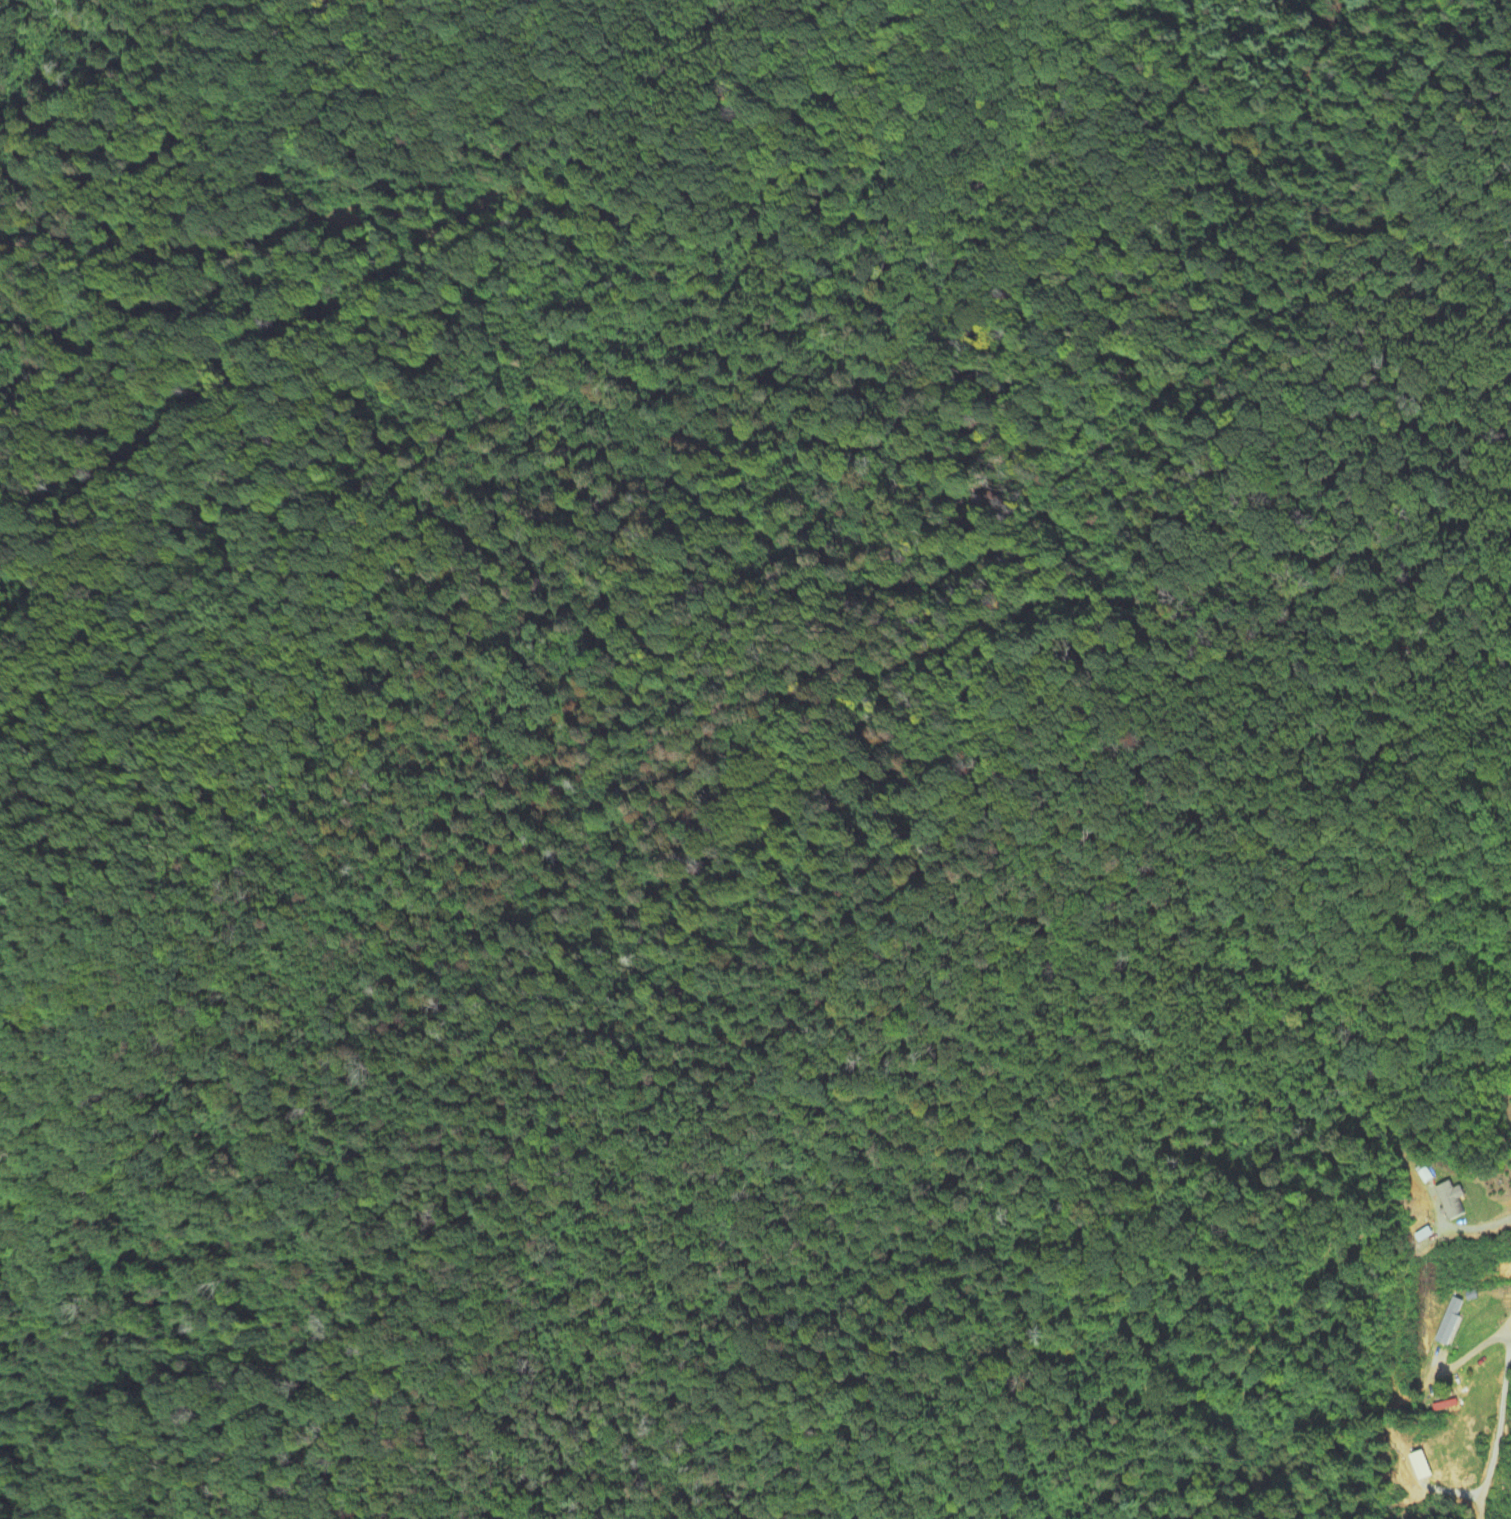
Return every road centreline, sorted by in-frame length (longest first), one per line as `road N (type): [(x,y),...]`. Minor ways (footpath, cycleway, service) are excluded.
road 1 (residential): [(1510,1345),(1492,1463),(1478,1492),(1479,1518)]

